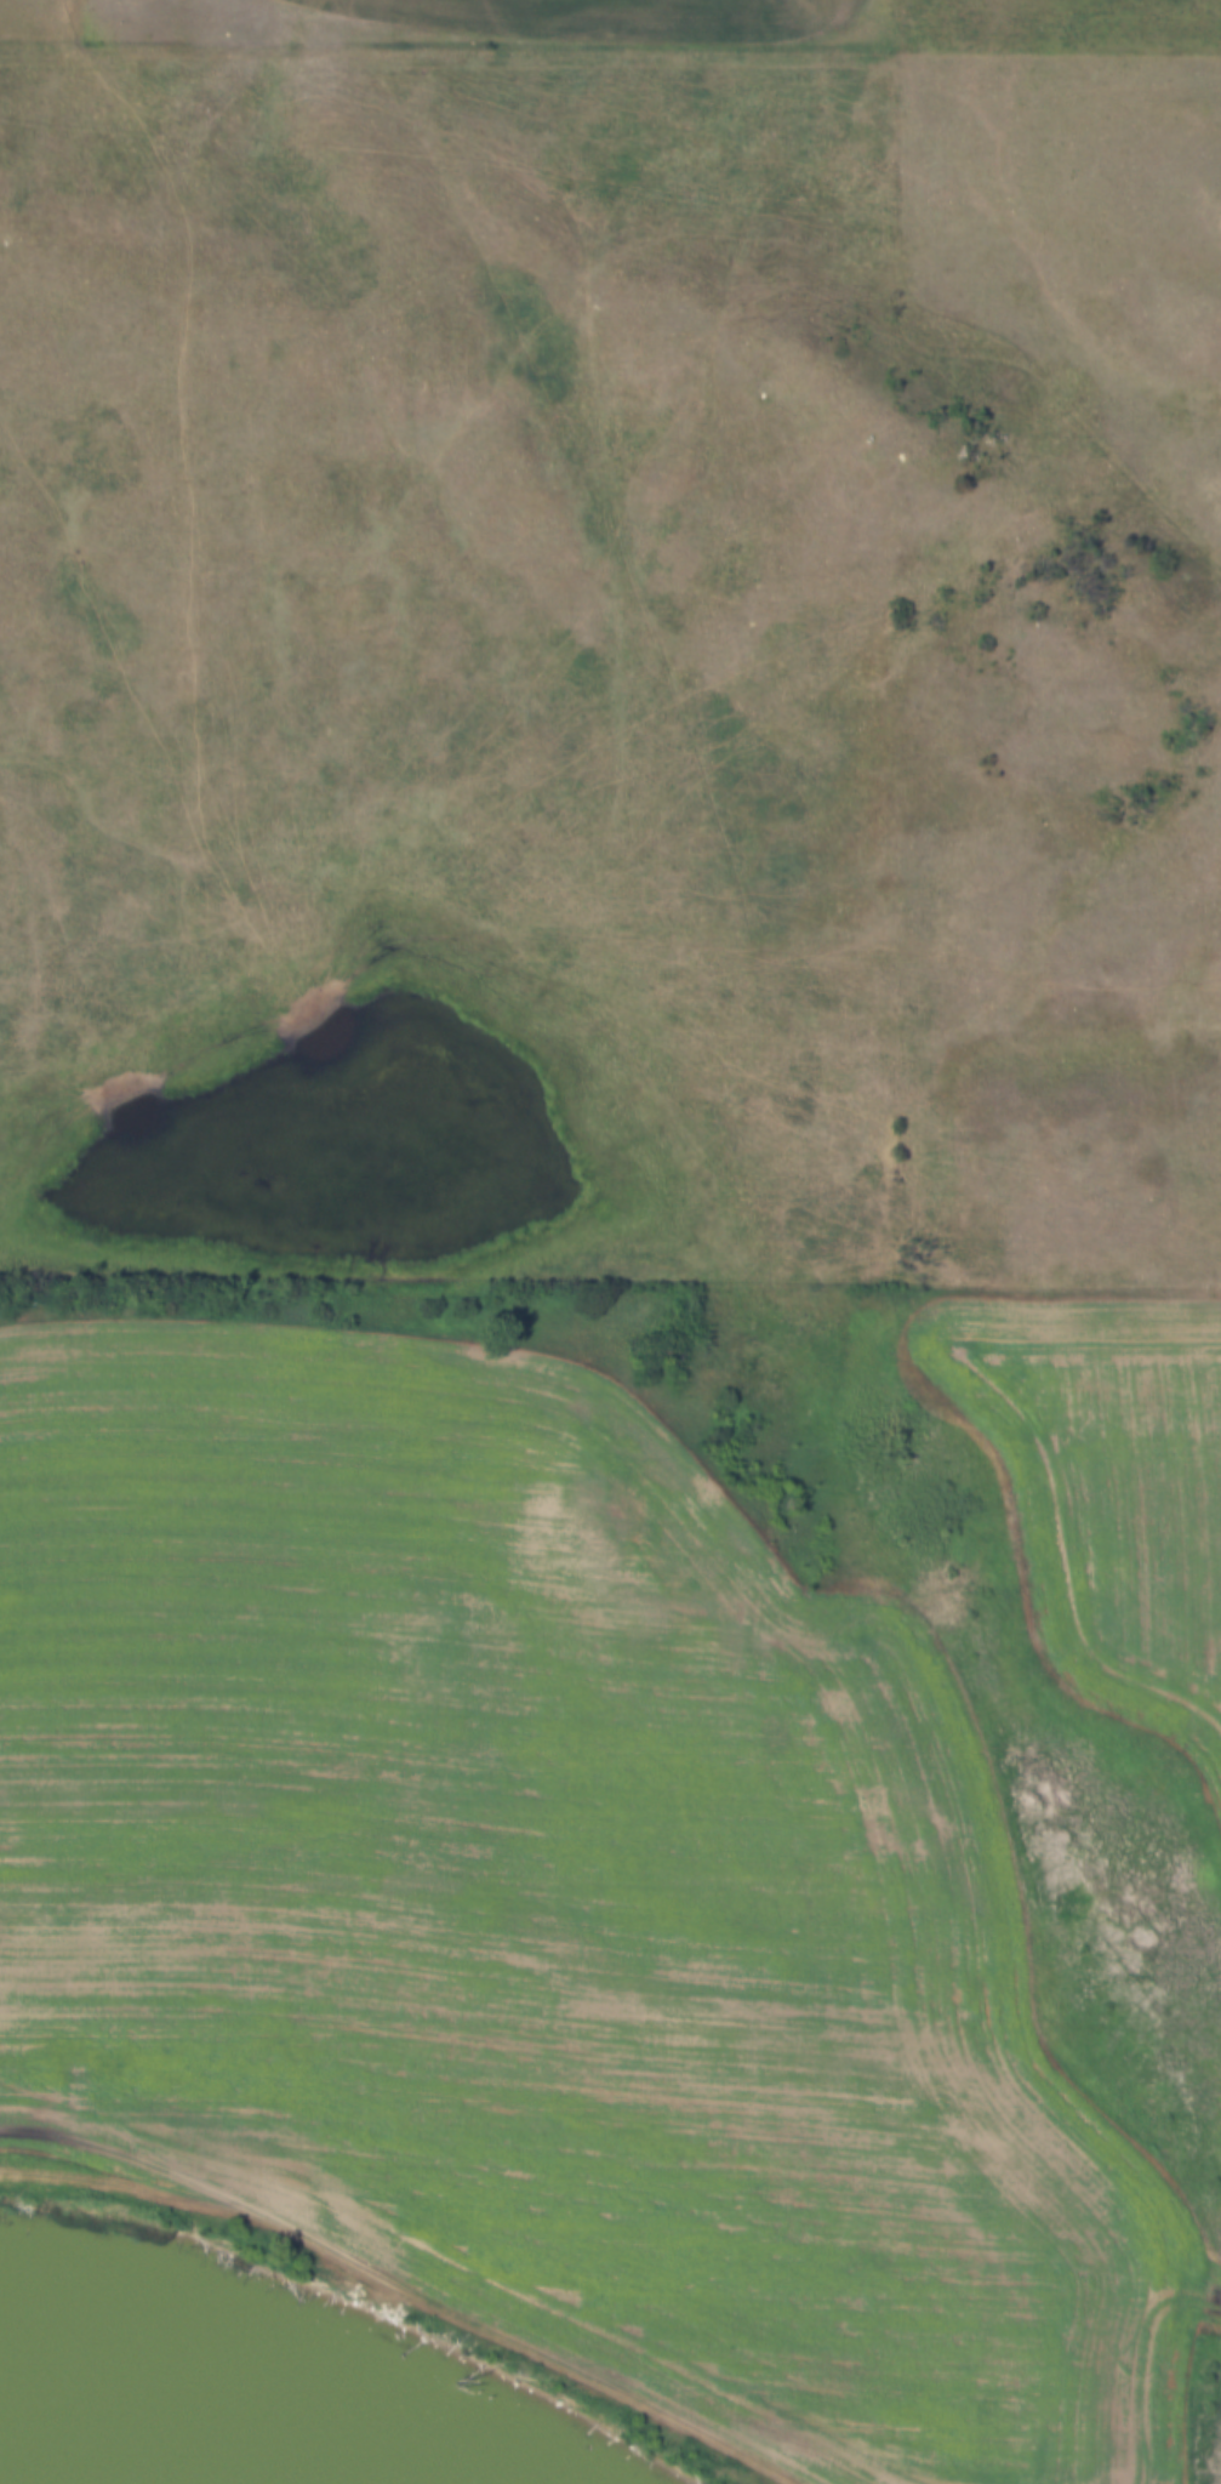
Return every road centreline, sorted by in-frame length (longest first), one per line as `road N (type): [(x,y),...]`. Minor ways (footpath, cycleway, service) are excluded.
road 1 (track): [(0,2172),(166,2190),(301,2229),(808,2483)]

